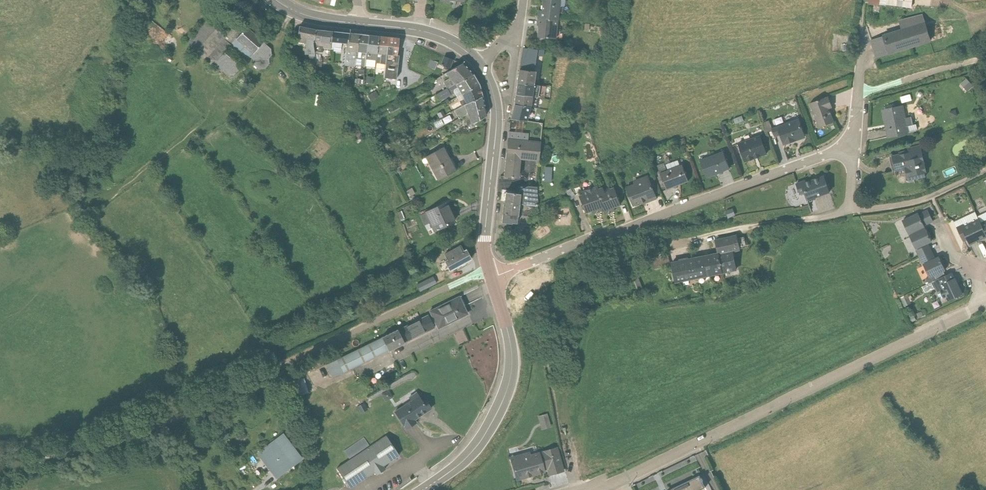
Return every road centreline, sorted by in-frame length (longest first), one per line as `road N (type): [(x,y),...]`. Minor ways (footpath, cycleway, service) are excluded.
road 1 (unclassified): [(984,311),(616,489)]
road 2 (residential): [(495,280),(847,152)]
road 3 (secondary): [(441,489),(491,442),(517,384),(517,356),(495,280)]
road 4 (secondary): [(495,280),(490,246),(502,108),(482,67)]
road 5 (unclassified): [(985,175),(906,211),(845,218)]
road 6 (secondary): [(482,67),(441,39),(358,26)]

